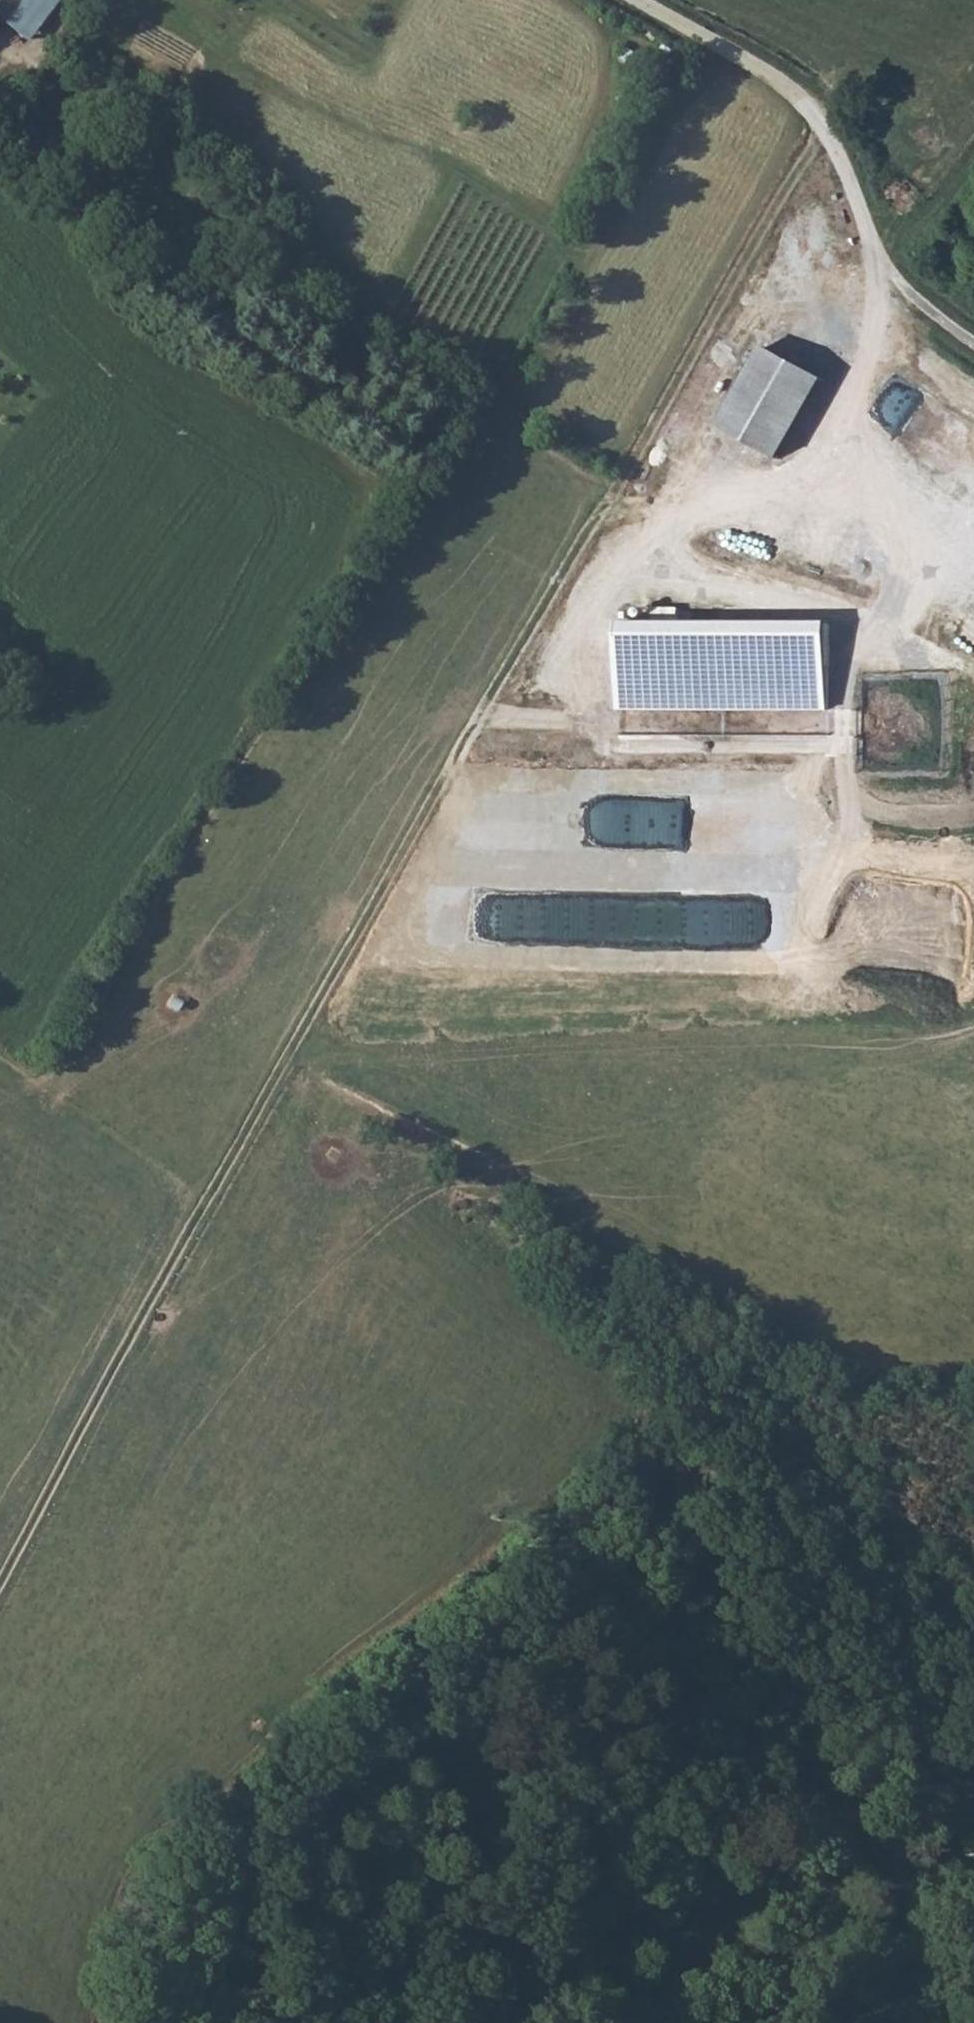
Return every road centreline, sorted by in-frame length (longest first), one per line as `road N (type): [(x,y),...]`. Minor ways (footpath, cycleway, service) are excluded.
road 1 (track): [(817,122),(811,150),(306,1036)]
road 2 (unclassified): [(642,0),(788,90),(817,122),(855,211),(900,281),(973,343)]
road 3 (track): [(900,281),(973,175)]

